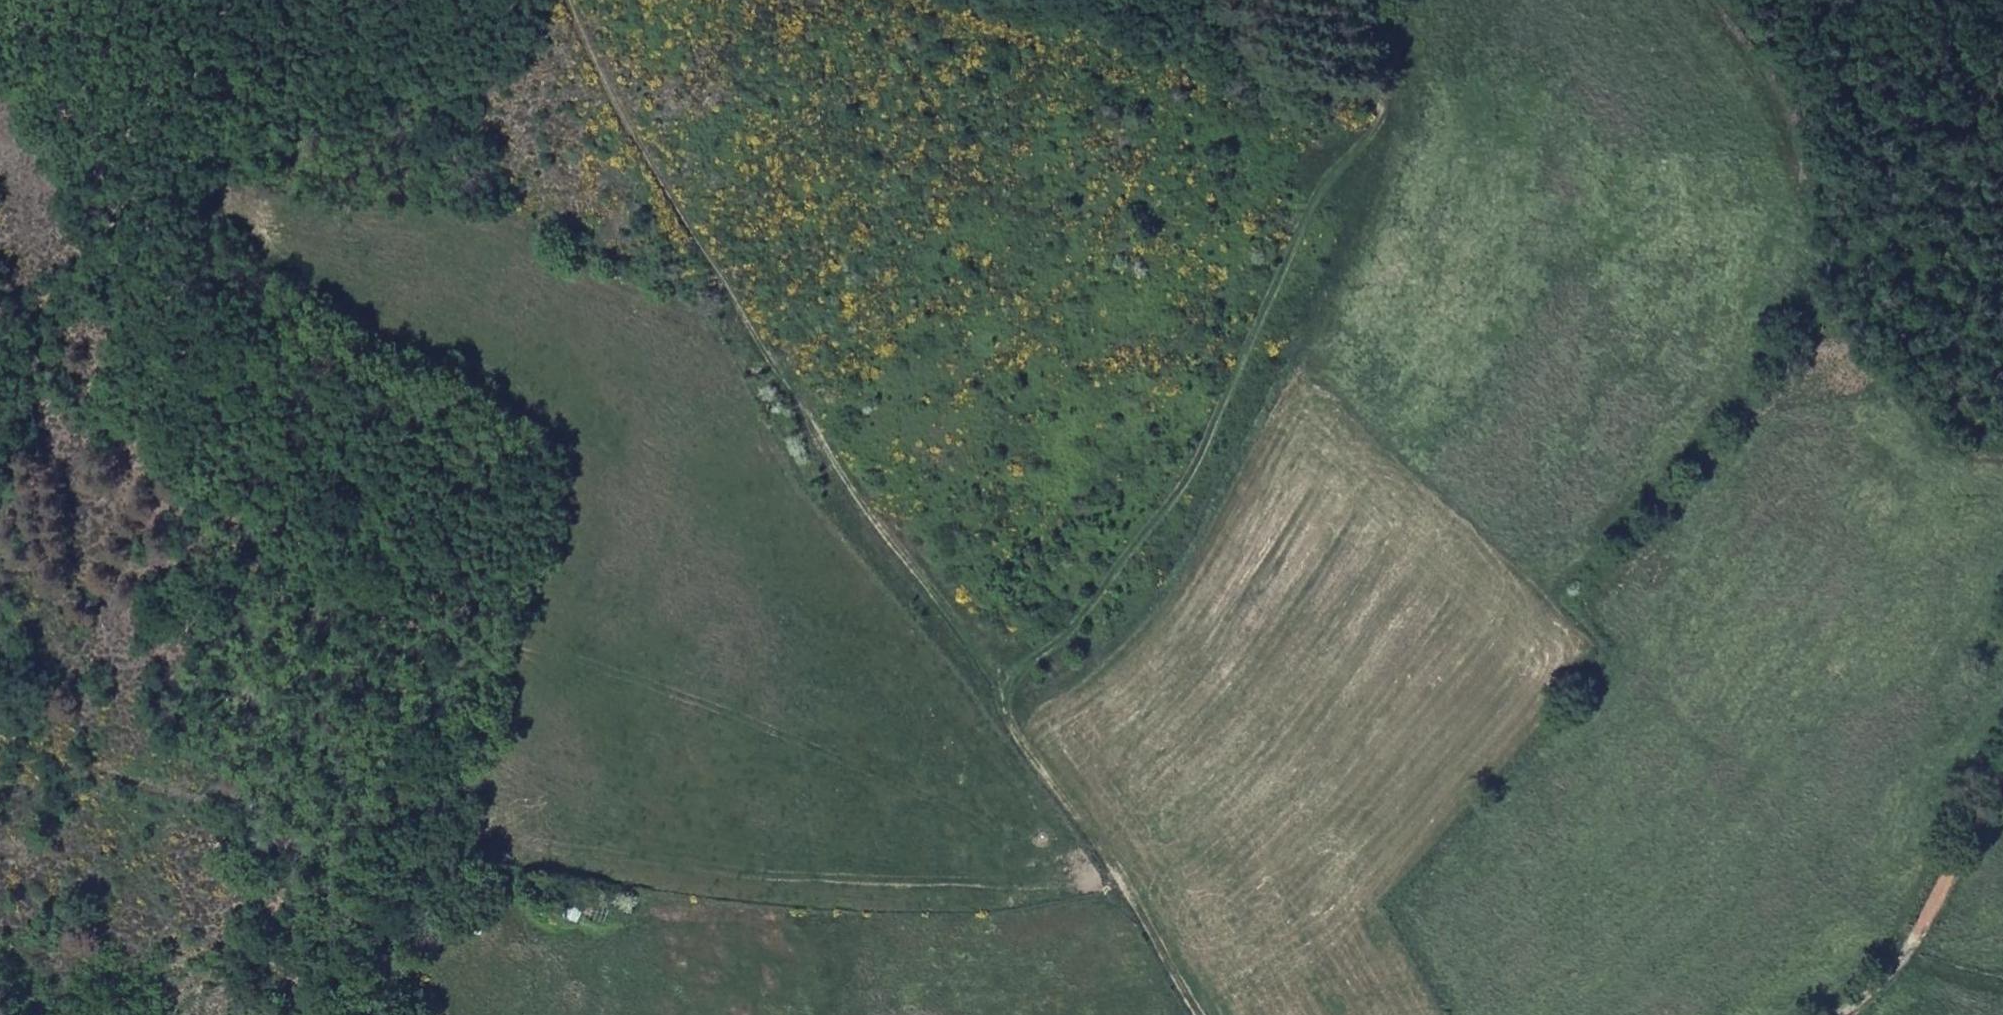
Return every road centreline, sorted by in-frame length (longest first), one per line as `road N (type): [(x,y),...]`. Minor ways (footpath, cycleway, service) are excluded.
road 1 (track): [(1205,1014),(1010,719),(1007,687),(1128,565),(1190,479),(1321,187),(1373,129),(1381,107),(1381,0)]
road 2 (track): [(1839,1014),(1911,945),(2002,789)]

